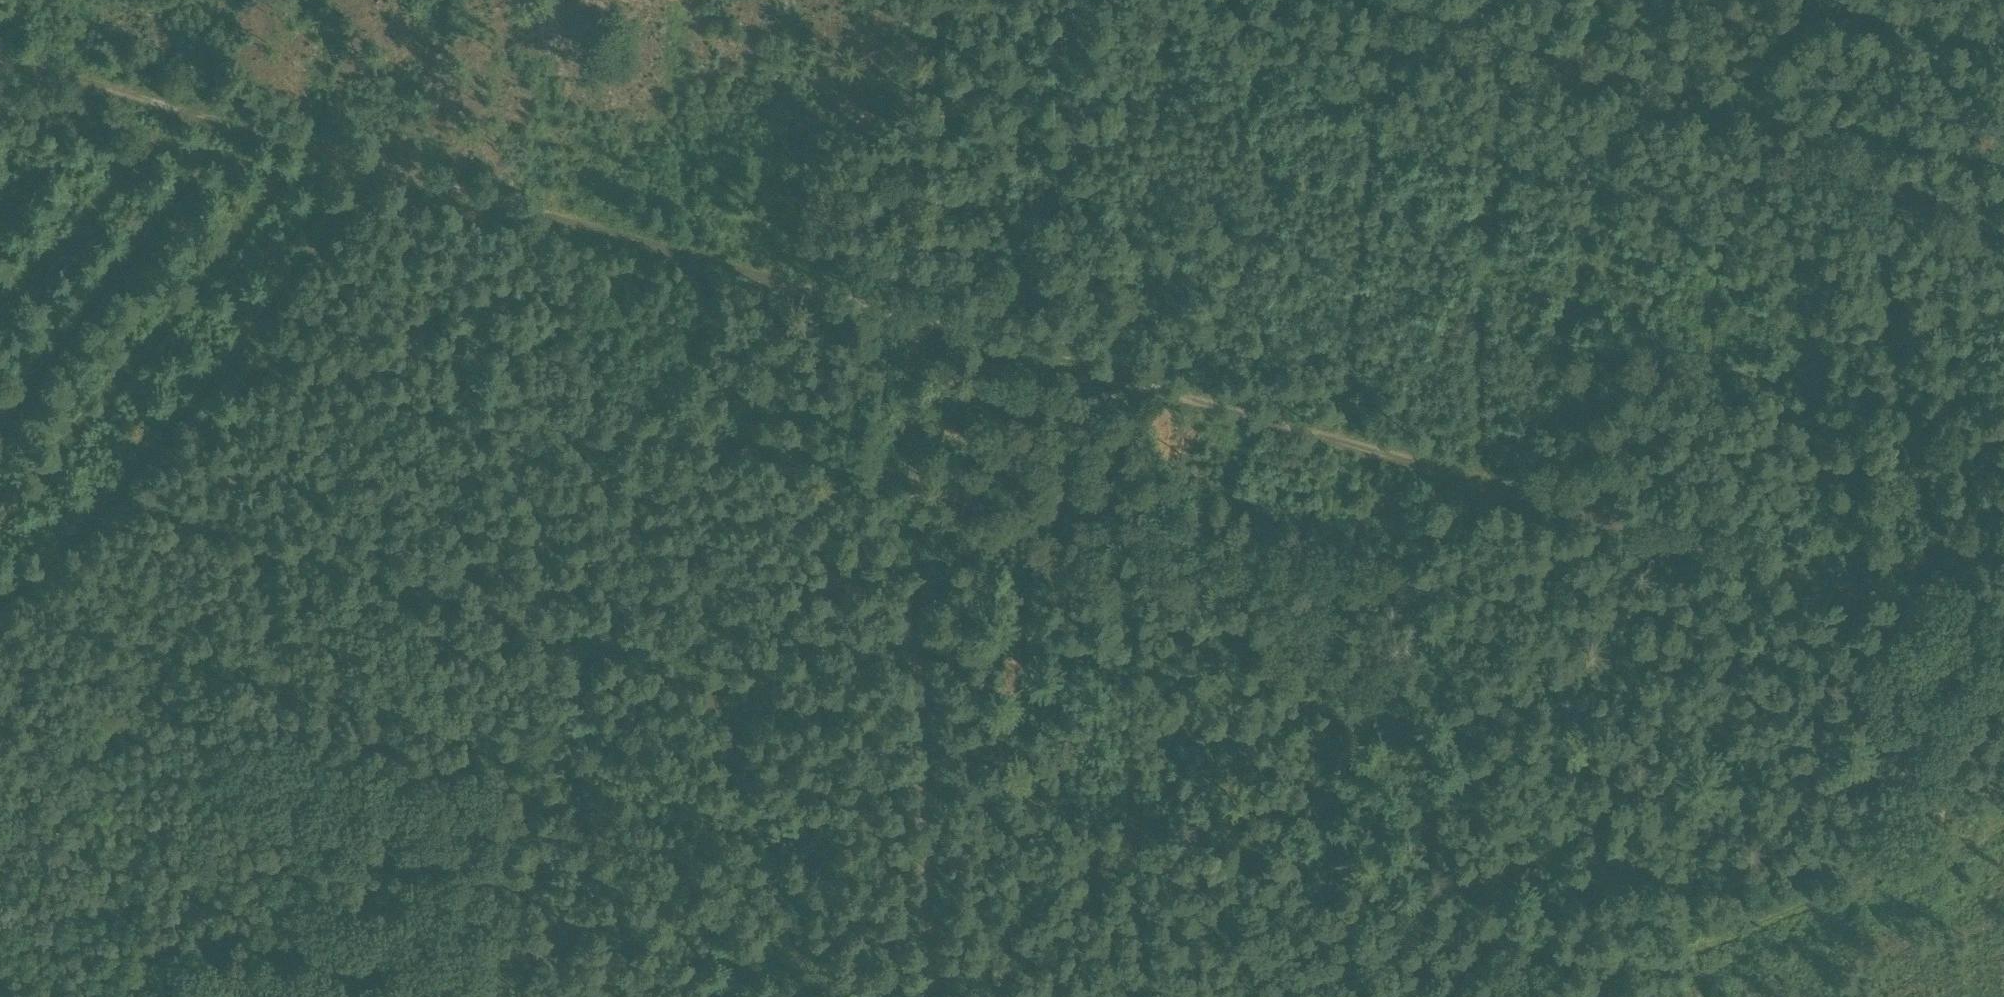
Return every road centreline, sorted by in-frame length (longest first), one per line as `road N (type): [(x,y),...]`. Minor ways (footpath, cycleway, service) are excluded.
road 1 (track): [(902,324),(2003,638)]
road 2 (track): [(0,60),(902,324)]
road 3 (track): [(902,324),(921,996)]
road 4 (track): [(889,0),(902,324)]

